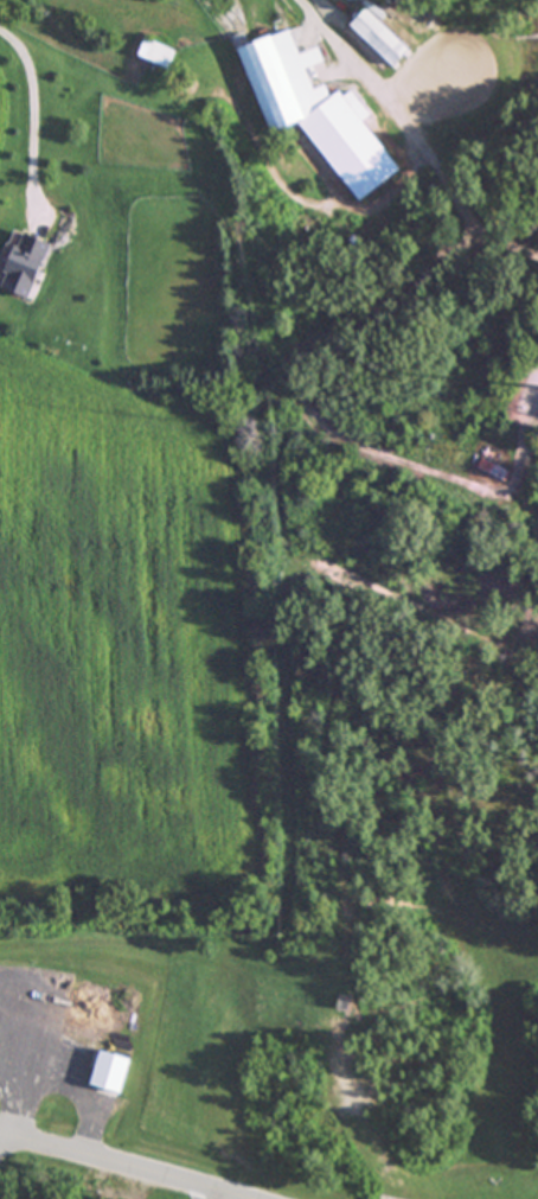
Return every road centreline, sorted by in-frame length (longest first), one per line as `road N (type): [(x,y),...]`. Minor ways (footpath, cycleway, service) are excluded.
road 1 (residential): [(0,1148),(209,1198)]

